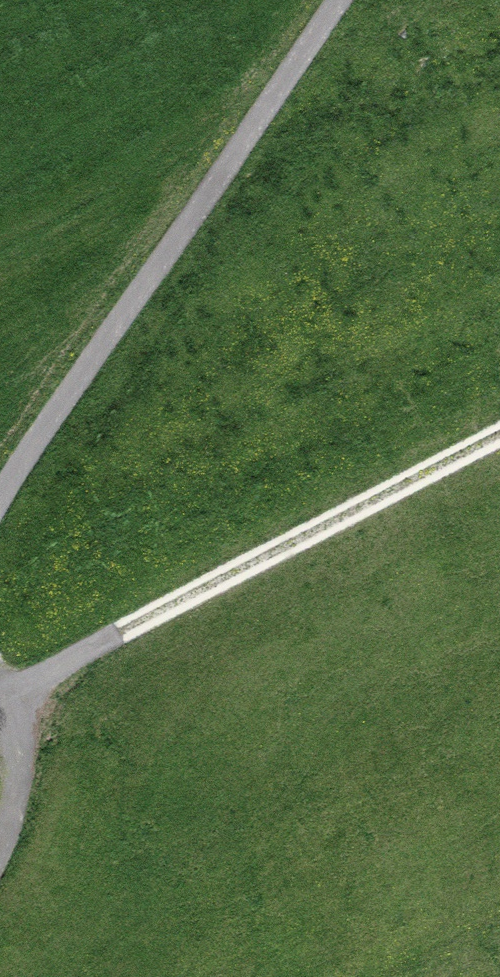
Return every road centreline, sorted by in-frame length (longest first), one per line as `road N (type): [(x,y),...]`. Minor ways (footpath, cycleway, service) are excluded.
road 1 (track): [(0,494),(336,0)]
road 2 (track): [(0,697),(499,431)]
road 3 (track): [(9,693),(19,771),(0,849)]

